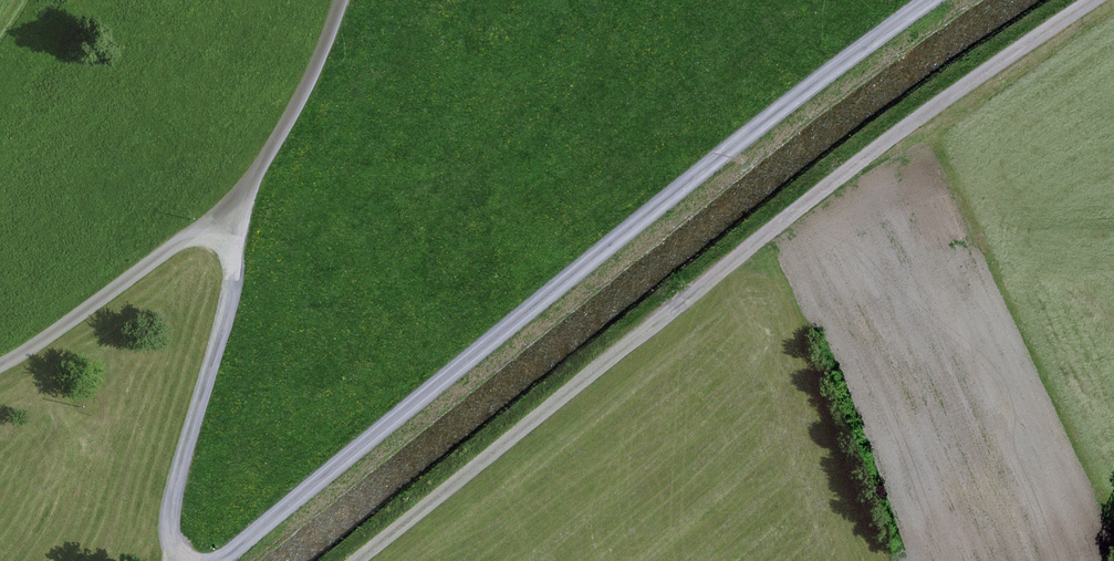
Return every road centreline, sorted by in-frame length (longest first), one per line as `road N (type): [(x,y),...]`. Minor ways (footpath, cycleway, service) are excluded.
road 1 (track): [(214,560),(972,0)]
road 2 (track): [(1110,0),(947,112),(364,560)]
road 3 (track): [(179,560),(173,507),(230,299),(241,200)]
road 4 (track): [(0,366),(241,200)]
road 5 (track): [(241,200),(313,80),(344,0)]

